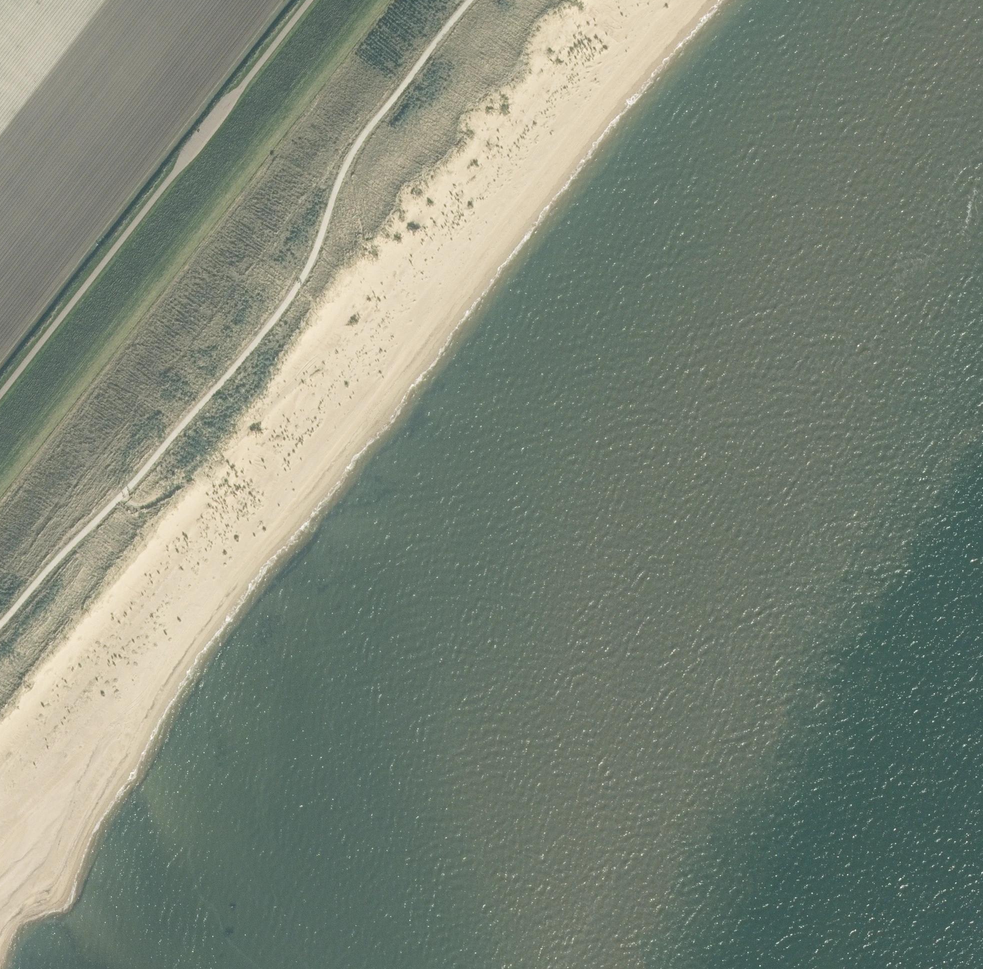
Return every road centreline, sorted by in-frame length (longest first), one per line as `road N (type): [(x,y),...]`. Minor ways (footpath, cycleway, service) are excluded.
road 1 (unclassified): [(0,395),(312,0)]

